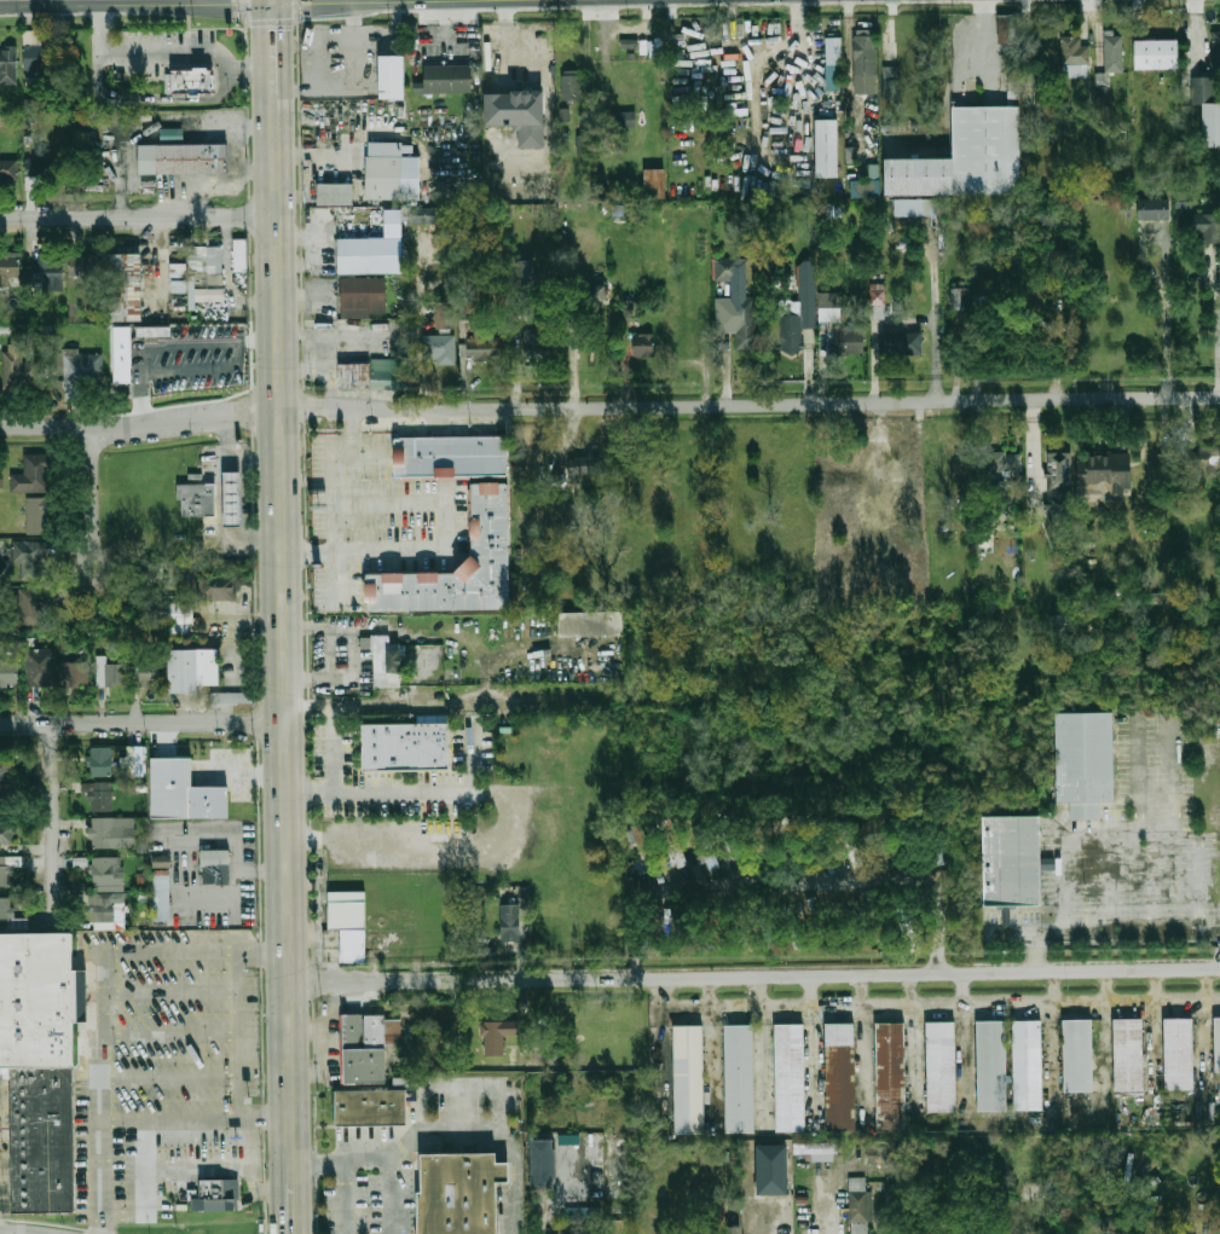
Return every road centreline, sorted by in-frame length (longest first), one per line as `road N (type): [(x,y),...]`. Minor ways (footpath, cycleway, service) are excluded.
road 1 (secondary): [(276,83),(293,1183)]
road 2 (residential): [(282,405),(503,410),(1219,399)]
road 3 (residential): [(290,981),(1219,968)]
road 4 (residential): [(0,722),(618,707)]
road 5 (residential): [(0,216),(278,219)]
road 6 (tertiary): [(0,5),(273,4)]
road 7 (residential): [(54,915),(53,722)]
road 8 (residential): [(96,428),(282,405)]
road 9 (residential): [(93,567),(96,428)]
road 10 (tertiary): [(273,4),(401,1)]

